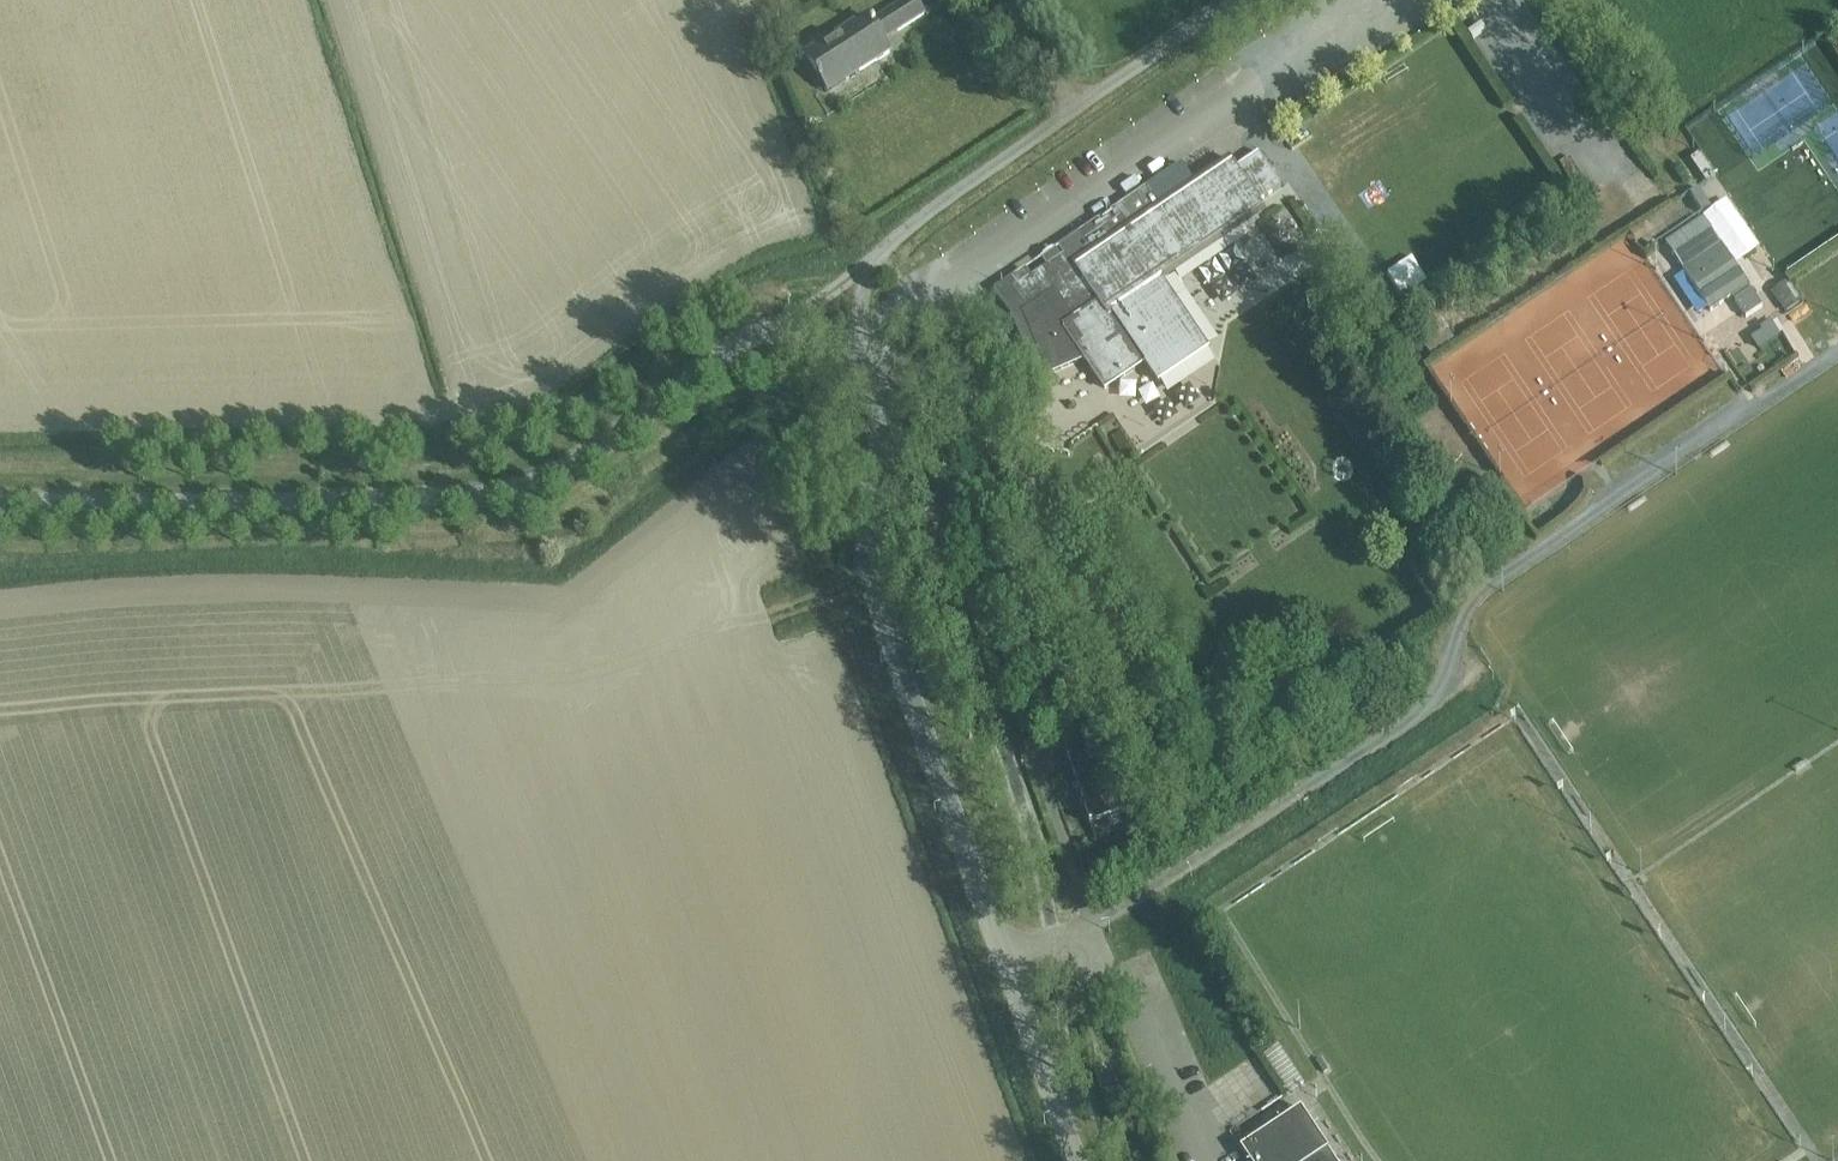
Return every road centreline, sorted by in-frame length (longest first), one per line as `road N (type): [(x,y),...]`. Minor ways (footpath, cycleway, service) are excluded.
road 1 (tertiary): [(1078,1160),(871,571),(866,529),(882,401),(878,378),(857,350),(802,329),(747,340),(563,469),(479,498),(0,503)]

